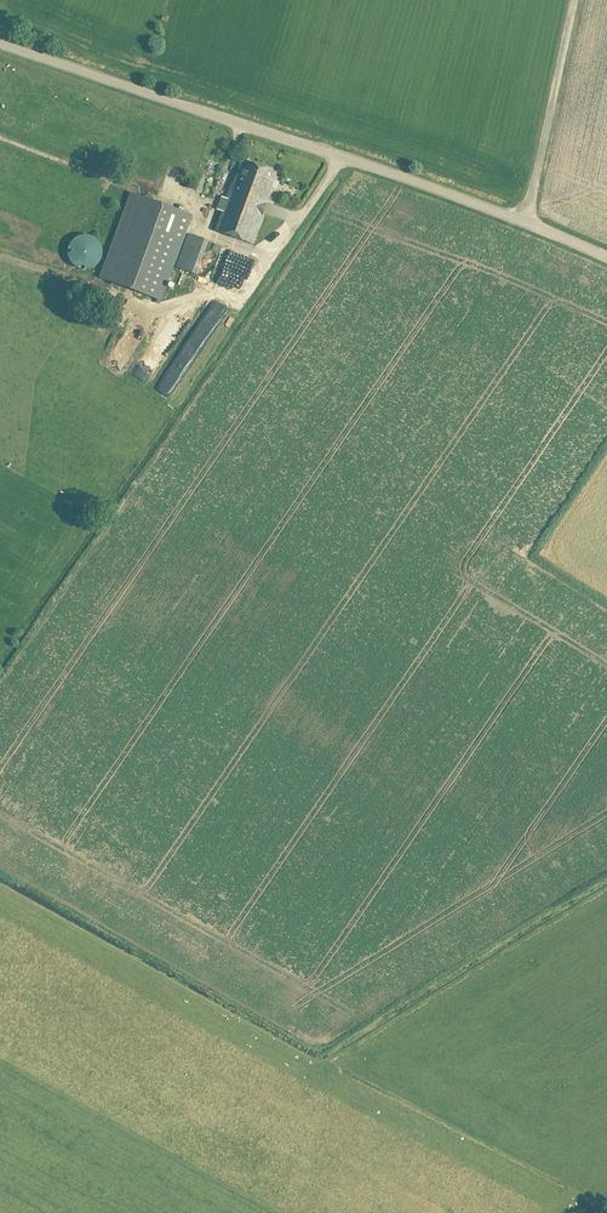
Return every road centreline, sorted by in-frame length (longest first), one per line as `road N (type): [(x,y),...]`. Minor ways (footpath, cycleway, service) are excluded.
road 1 (unclassified): [(606,256),(353,157),(0,40)]
road 2 (track): [(523,218),(573,0)]

